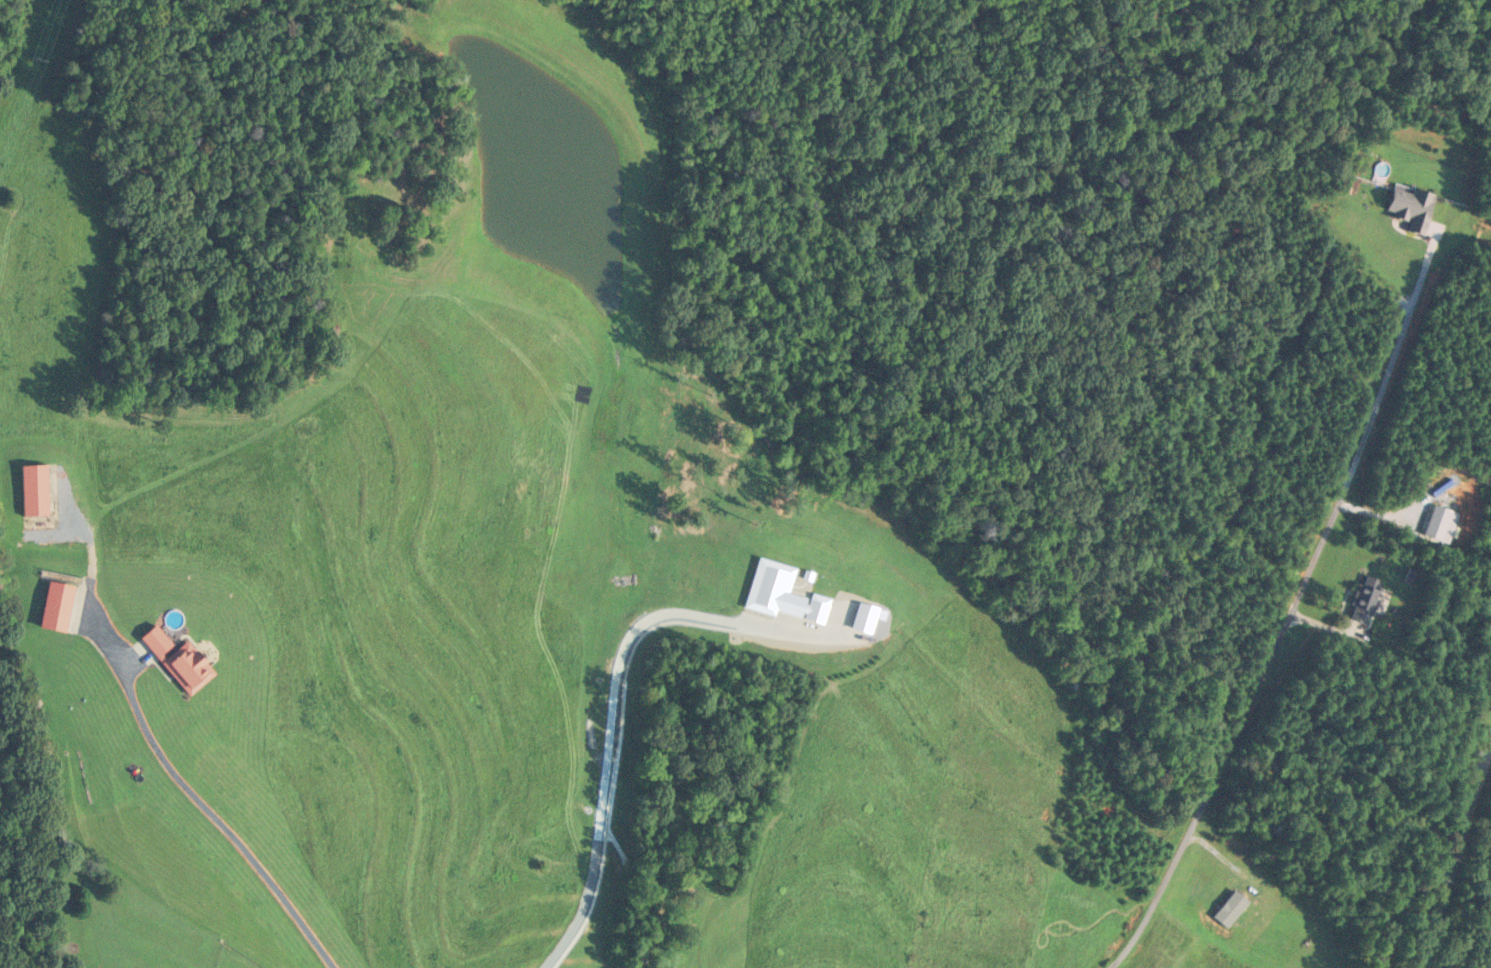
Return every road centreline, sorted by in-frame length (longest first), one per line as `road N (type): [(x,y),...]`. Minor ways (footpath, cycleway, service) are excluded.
road 1 (residential): [(1416,967),(1490,735)]

